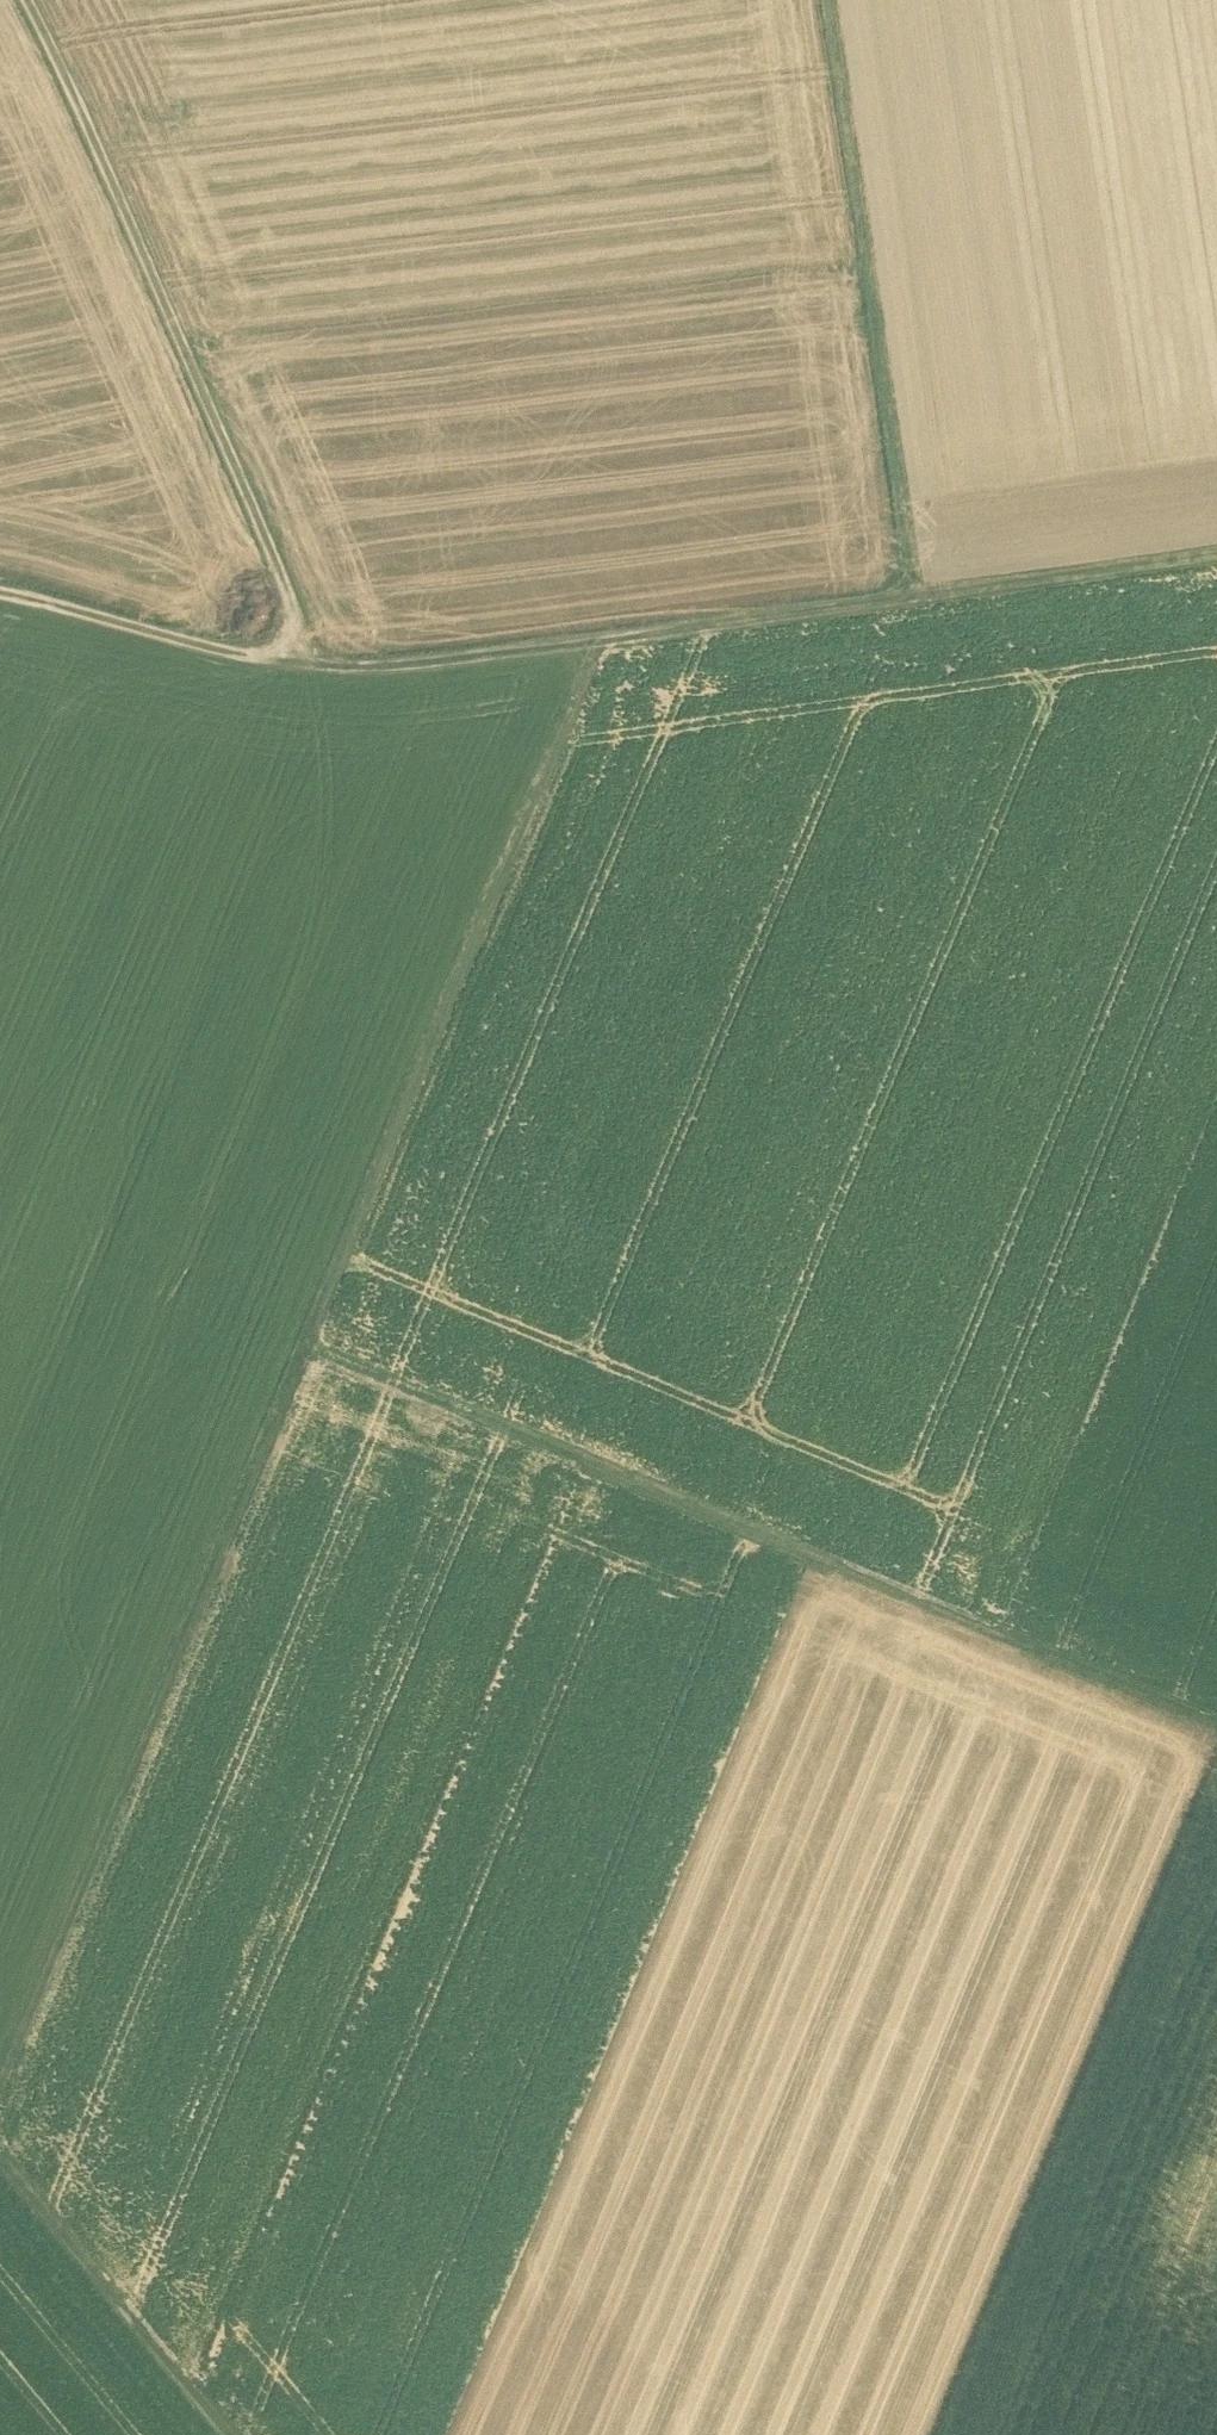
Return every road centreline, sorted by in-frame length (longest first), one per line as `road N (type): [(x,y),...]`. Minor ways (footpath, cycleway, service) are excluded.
road 1 (track): [(592,644),(0,2081)]
road 2 (track): [(1216,555),(592,644),(353,668),(246,658),(0,596)]
road 3 (track): [(299,1351),(1216,1727)]
road 4 (track): [(293,664),(282,587),(32,0)]
road 5 (track): [(912,596),(826,0)]
road 6 (track): [(223,2434),(0,2166)]

